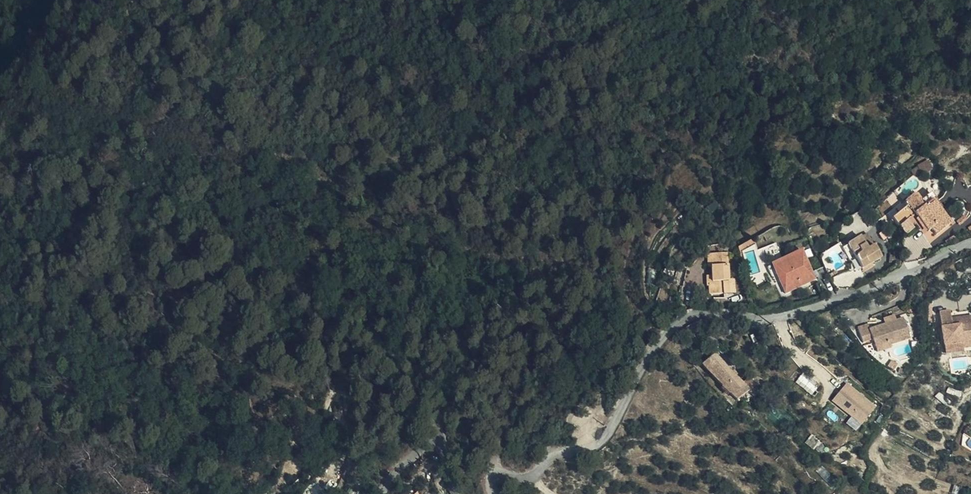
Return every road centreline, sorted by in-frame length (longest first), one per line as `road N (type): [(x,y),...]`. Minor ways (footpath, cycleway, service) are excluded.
road 1 (residential): [(970,247),(910,277),(783,317),(688,319),(661,332),(602,439),(557,455),(534,474),(503,476),(491,493)]
road 2 (residential): [(465,493),(454,463),(435,446),(391,461),(368,493)]

